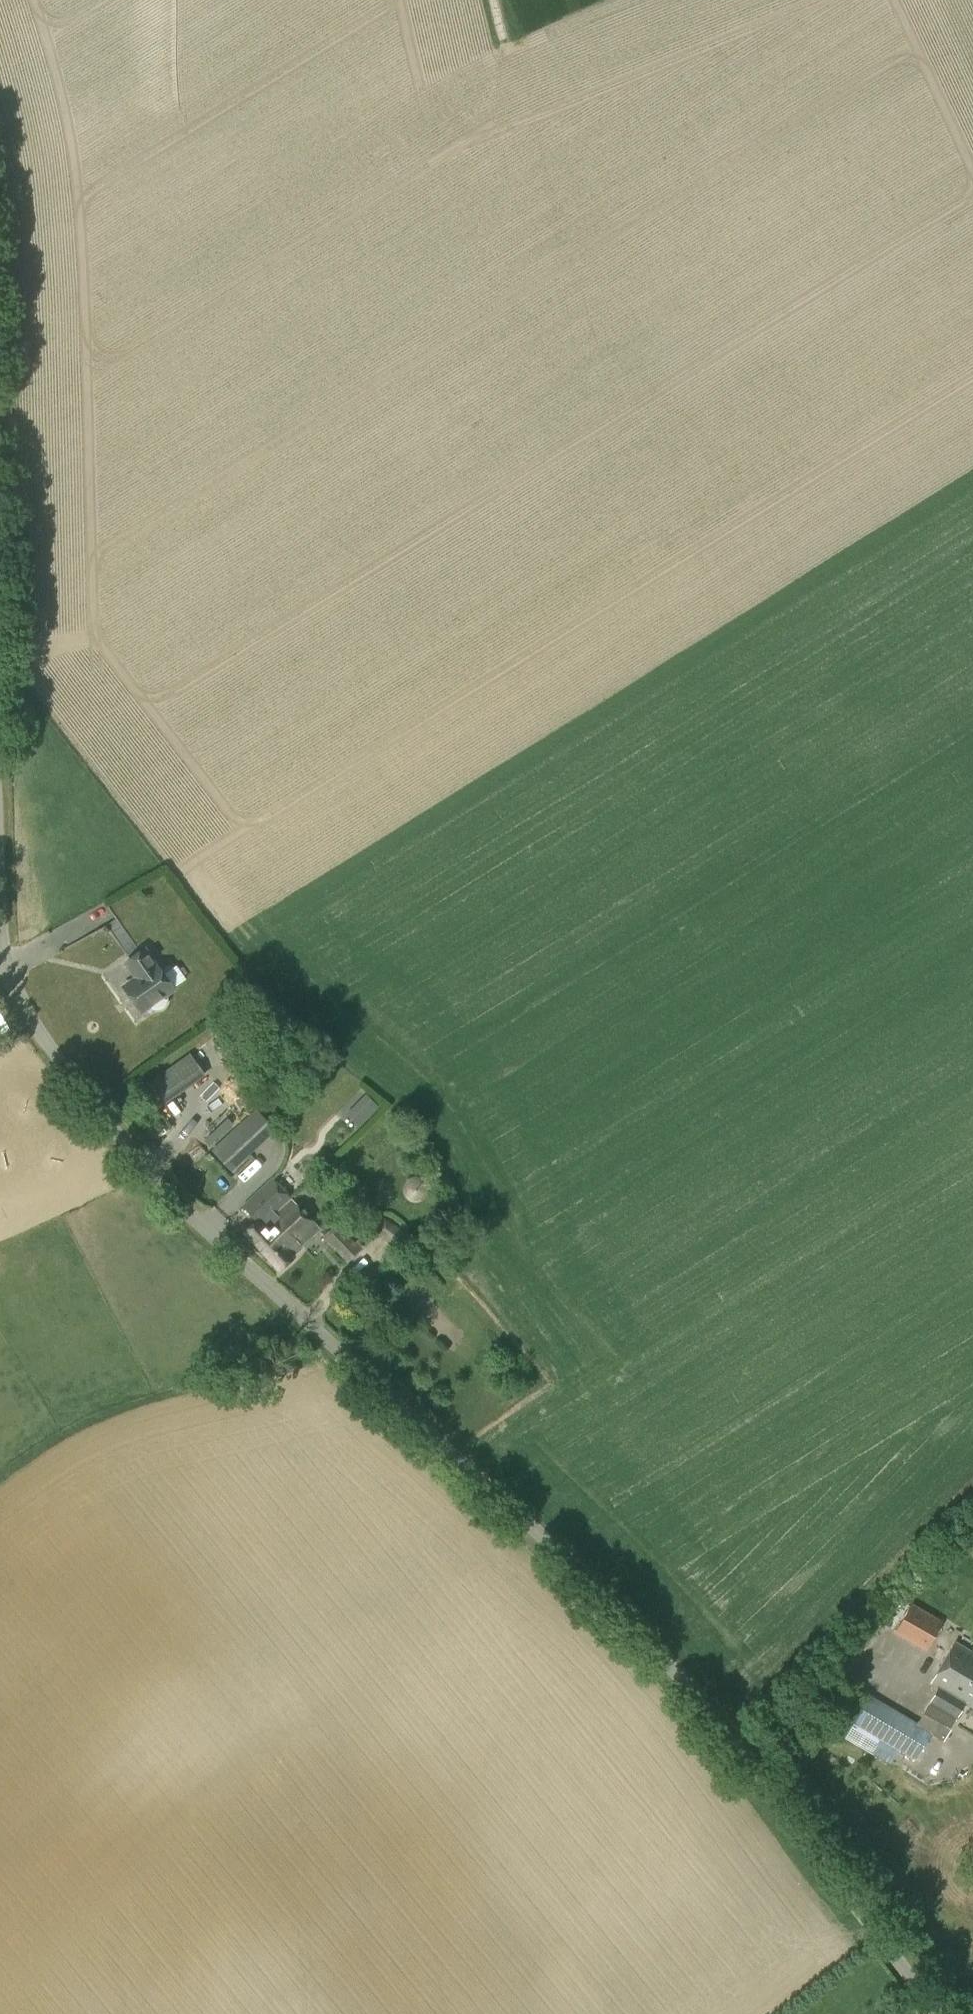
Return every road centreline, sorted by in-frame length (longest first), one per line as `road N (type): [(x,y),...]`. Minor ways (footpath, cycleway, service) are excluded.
road 1 (unclassified): [(938,2013),(636,1629),(127,1155),(12,988),(0,931)]

